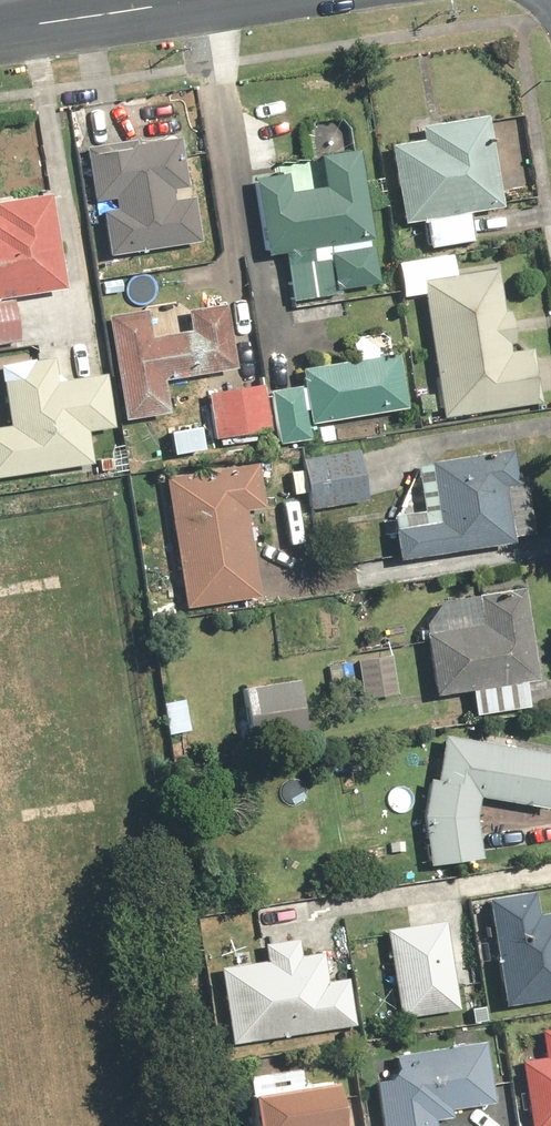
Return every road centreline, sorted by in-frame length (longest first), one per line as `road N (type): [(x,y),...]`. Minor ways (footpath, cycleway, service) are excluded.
road 1 (tertiary): [(20,27),(197,0)]

